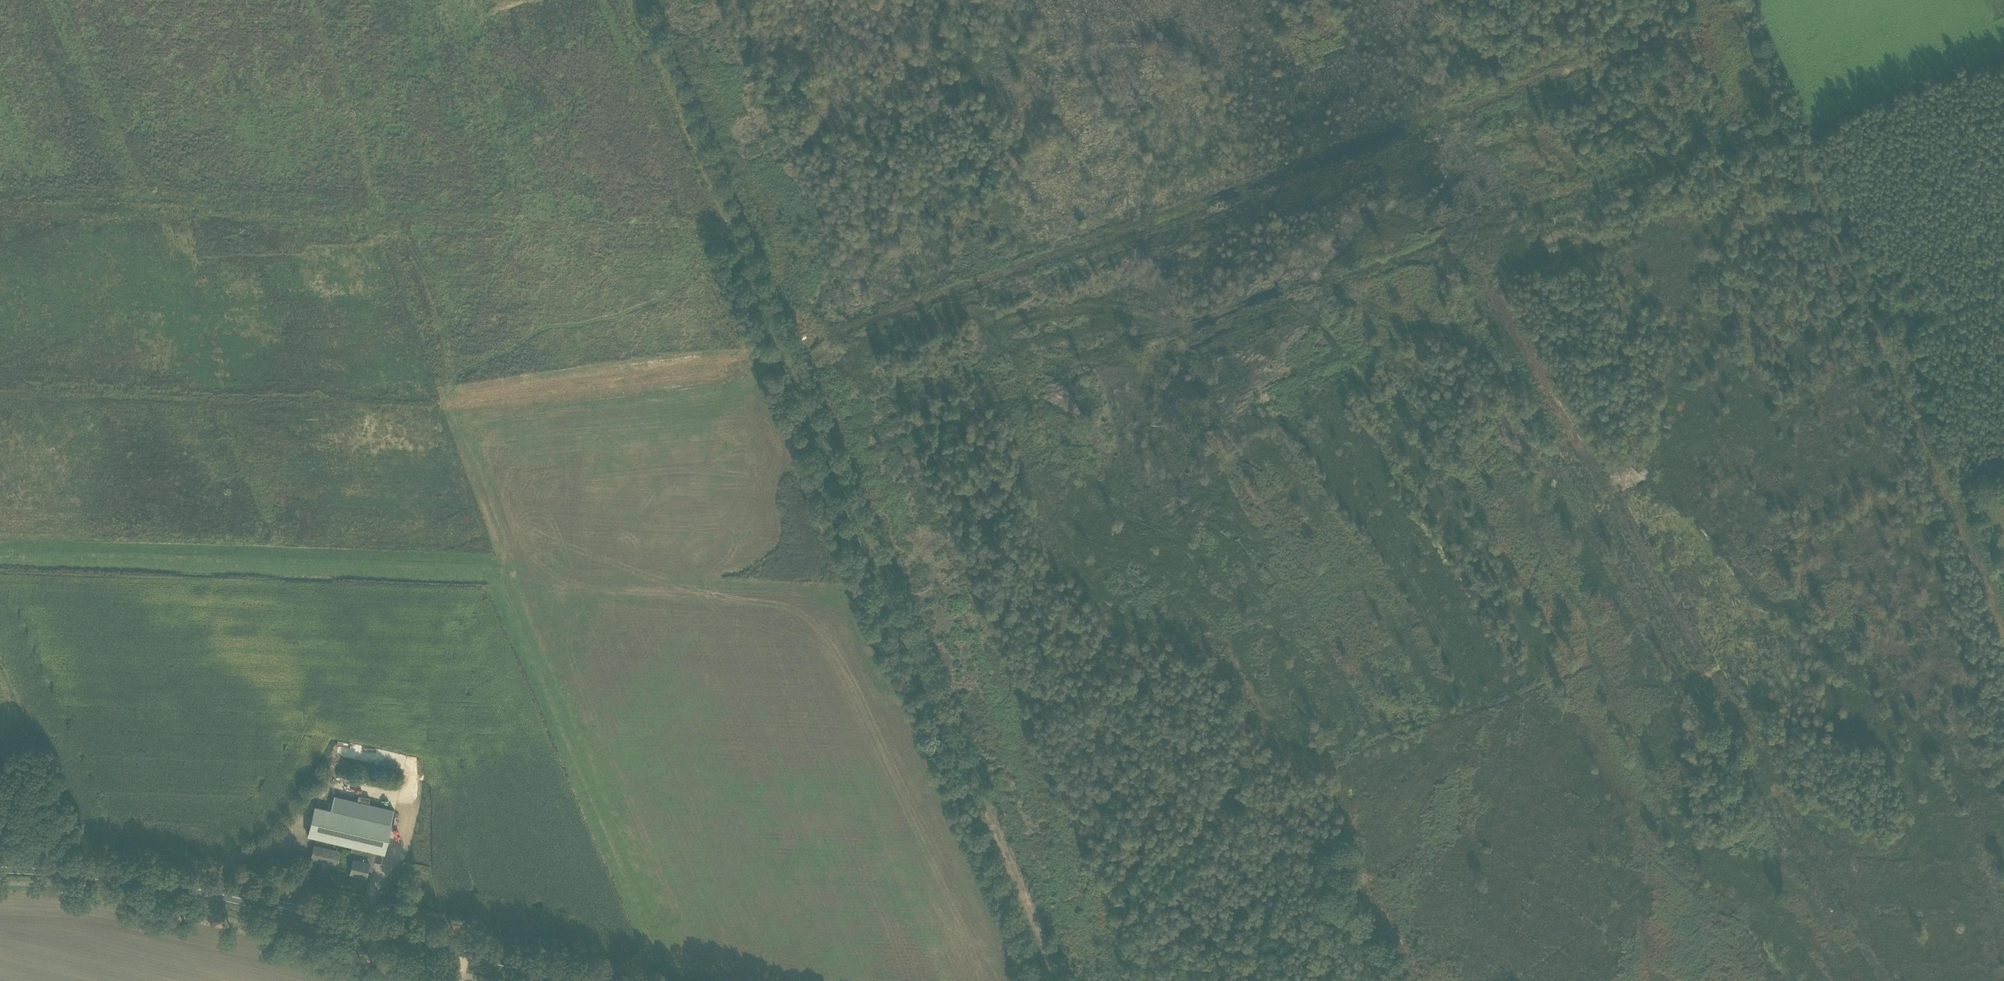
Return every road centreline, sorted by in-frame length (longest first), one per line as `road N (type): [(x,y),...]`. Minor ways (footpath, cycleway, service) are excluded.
road 1 (unclassified): [(1059,980),(636,0)]
road 2 (tertiary): [(594,980),(237,896),(123,876),(0,867)]

